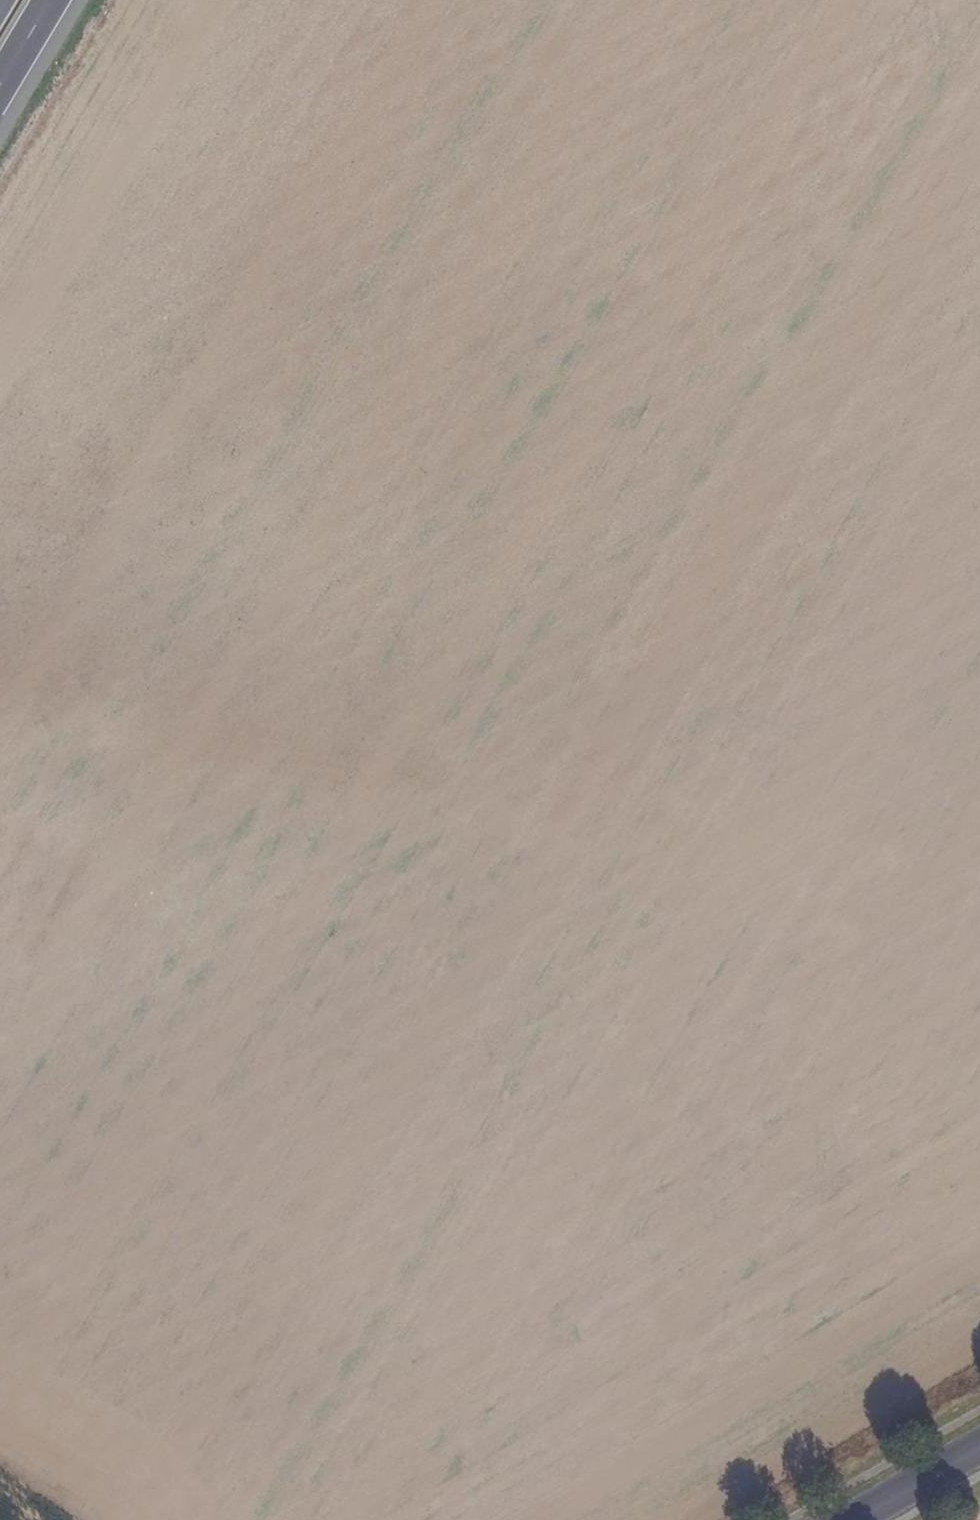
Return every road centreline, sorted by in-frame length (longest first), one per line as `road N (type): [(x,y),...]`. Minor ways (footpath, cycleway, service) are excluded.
road 1 (secondary): [(860,1519),(979,1451)]

